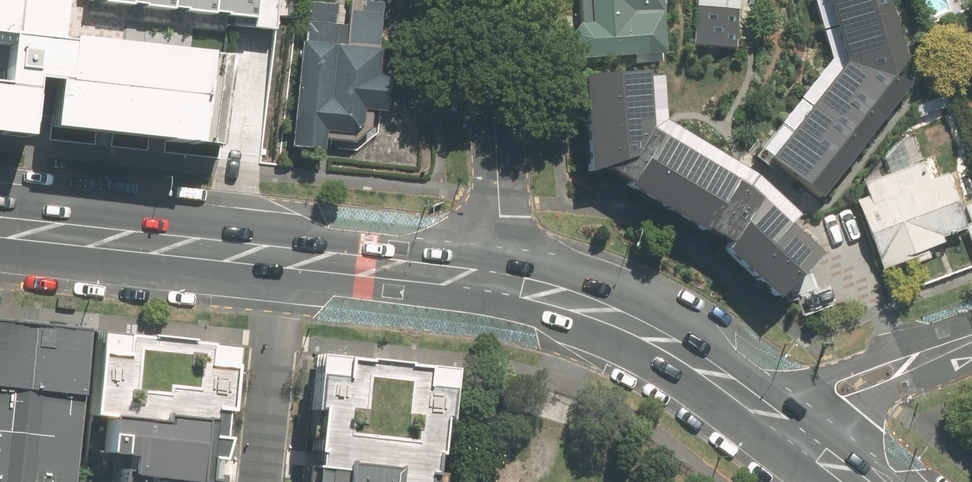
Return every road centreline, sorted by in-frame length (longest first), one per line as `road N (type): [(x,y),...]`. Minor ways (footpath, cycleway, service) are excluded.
road 1 (secondary): [(502,282),(0,229)]
road 2 (secondary): [(763,410),(642,331),(502,282)]
road 3 (residential): [(502,282),(484,0)]
road 4 (residential): [(763,410),(871,356),(936,350)]
road 5 (residential): [(936,350),(909,381),(865,404),(816,448)]

